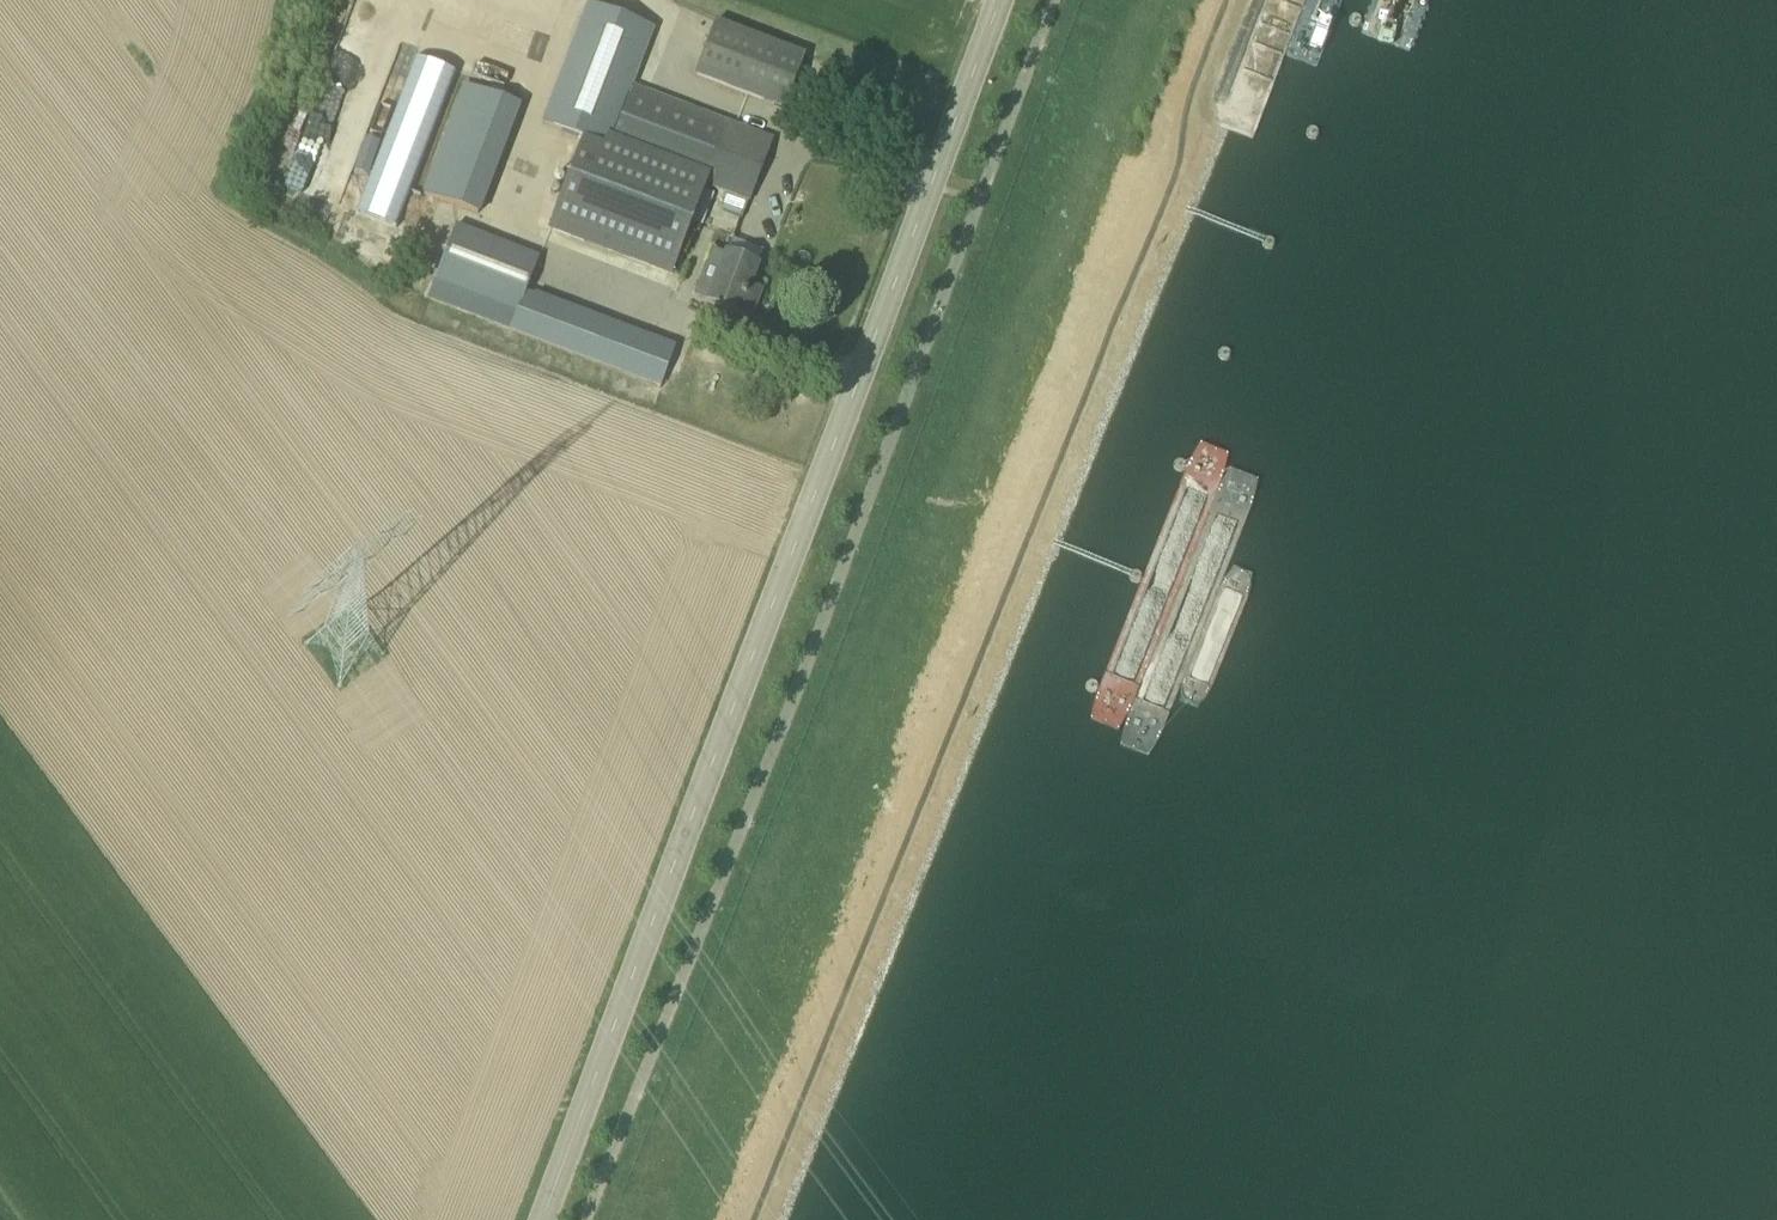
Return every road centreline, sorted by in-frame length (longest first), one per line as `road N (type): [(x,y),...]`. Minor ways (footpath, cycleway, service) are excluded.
road 1 (tertiary): [(541,1219),(1002,0)]

